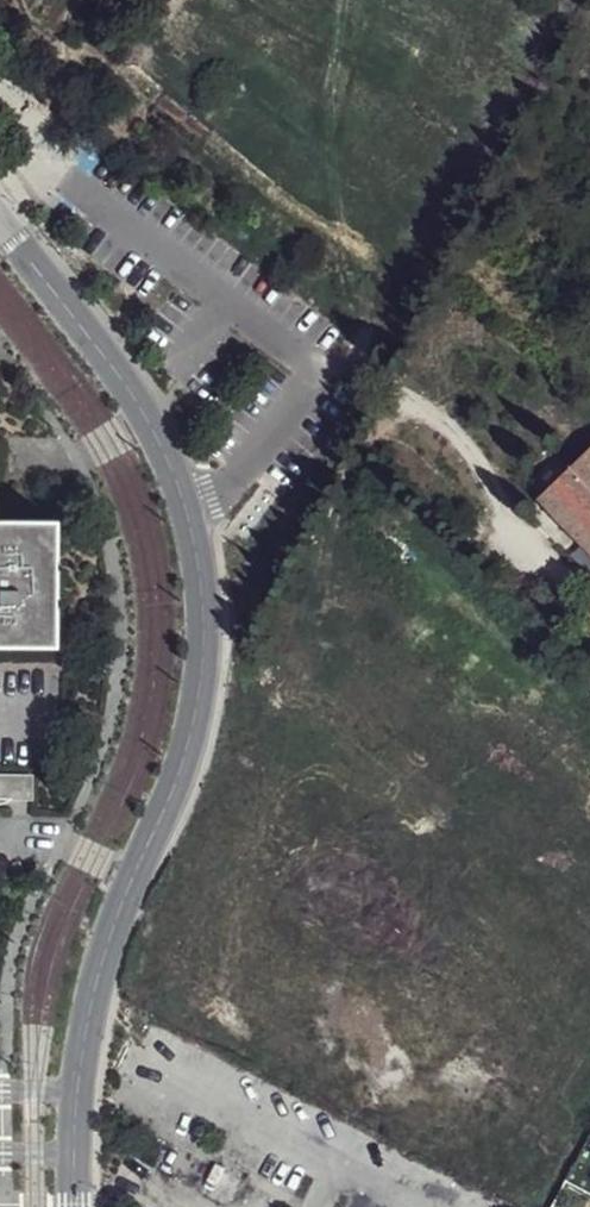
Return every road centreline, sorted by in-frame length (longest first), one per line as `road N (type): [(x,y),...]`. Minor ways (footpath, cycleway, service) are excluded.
road 1 (tertiary): [(0,227),(148,425),(196,544),(203,665),(178,784),(96,985),(74,1088),(75,1206)]

